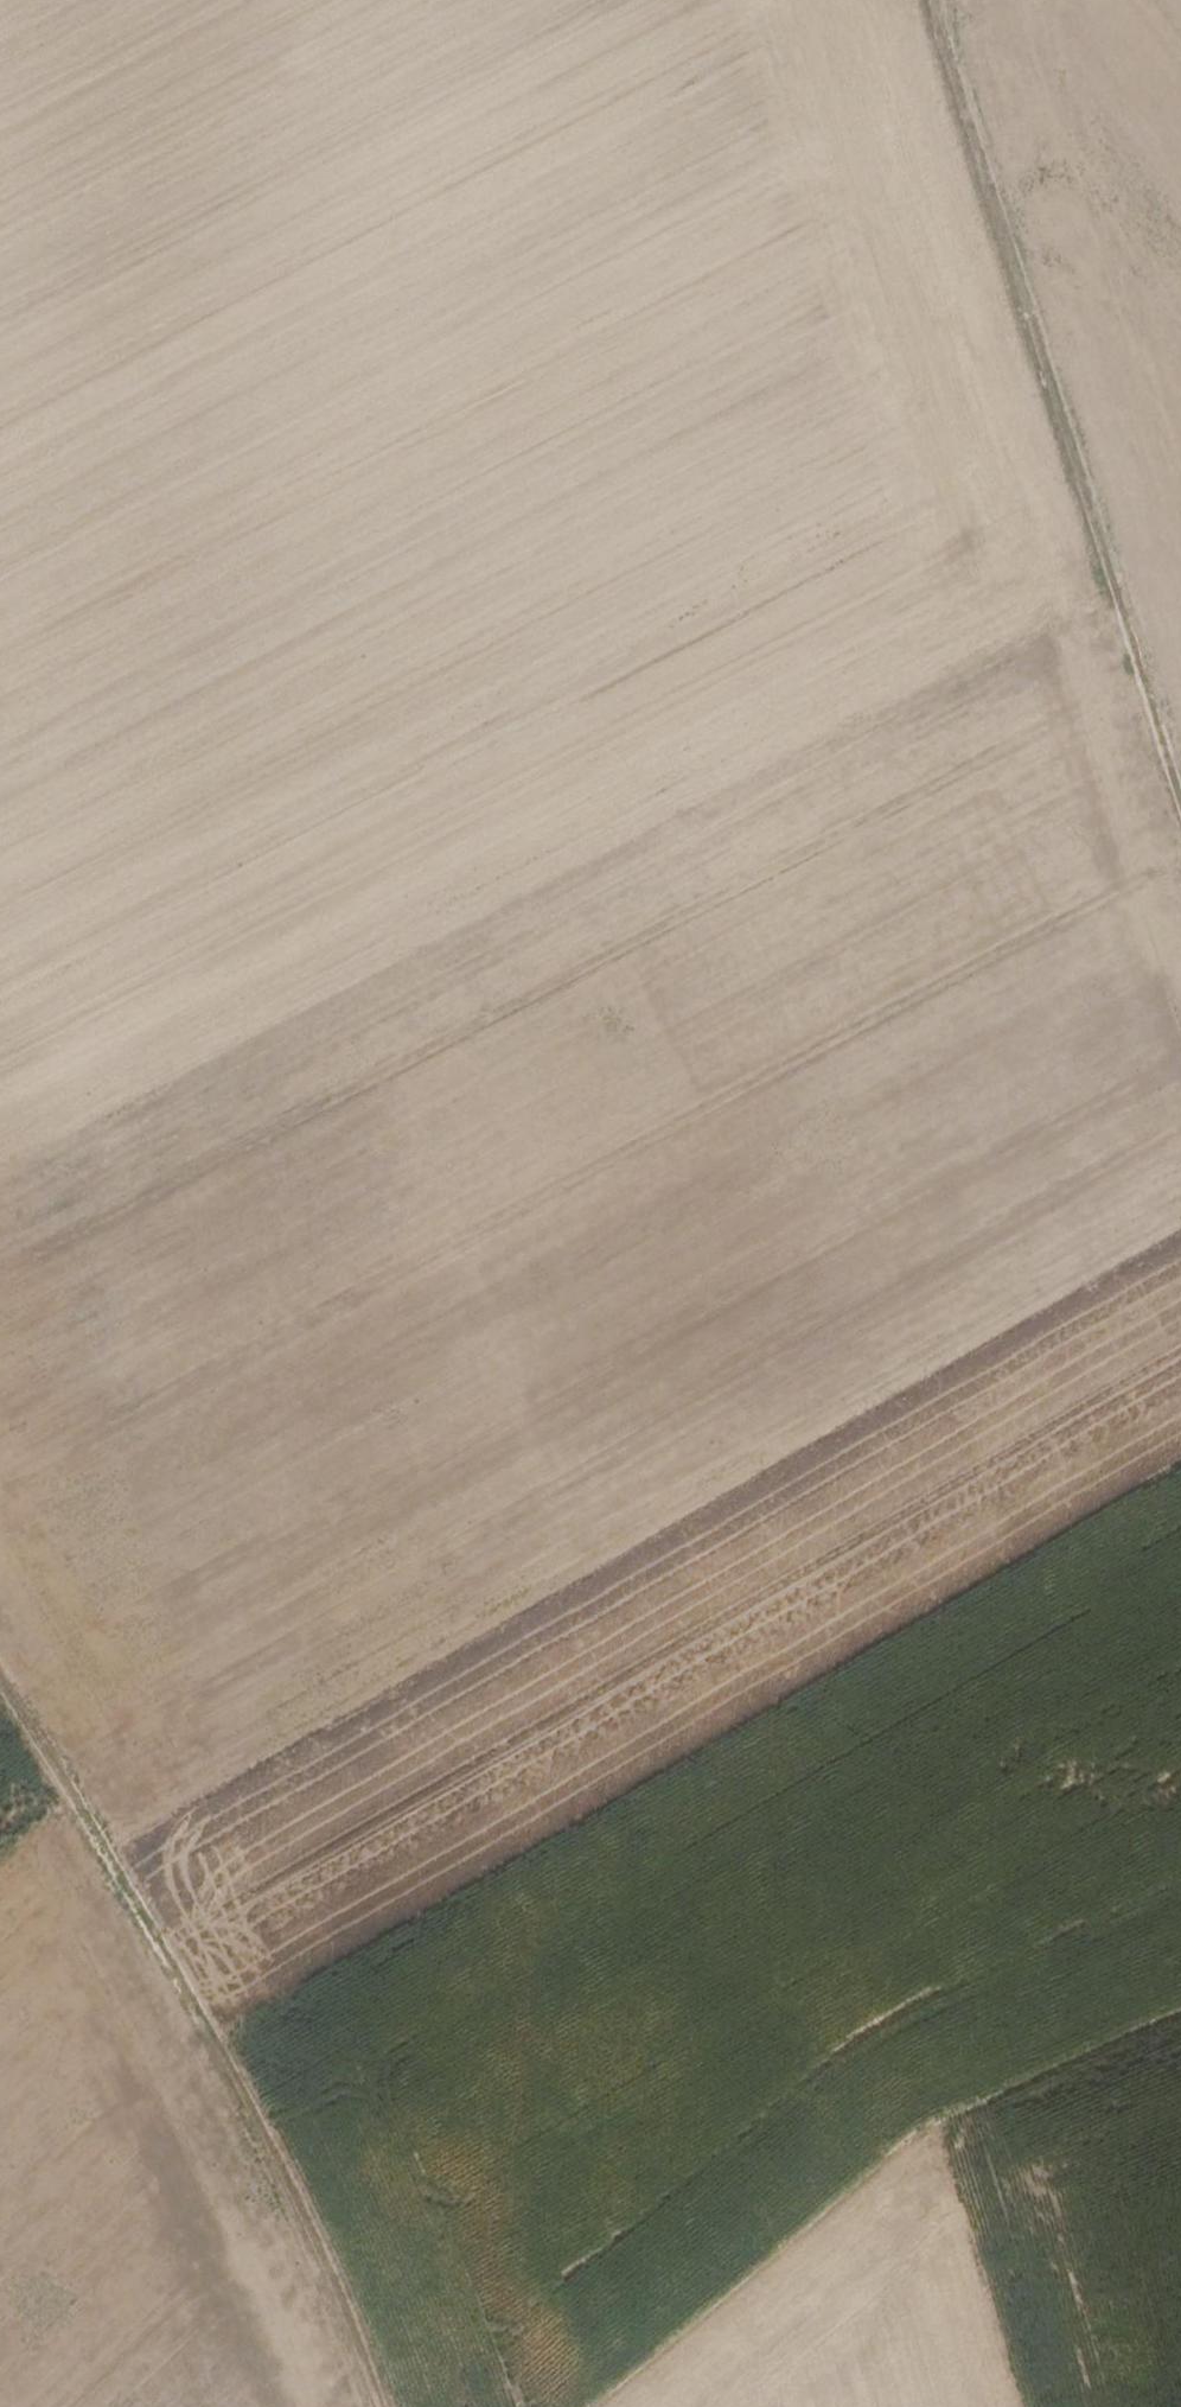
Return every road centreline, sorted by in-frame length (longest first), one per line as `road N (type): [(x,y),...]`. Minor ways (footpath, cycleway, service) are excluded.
road 1 (track): [(929,0),(1180,841)]
road 2 (track): [(0,1690),(212,2071),(371,2406)]

